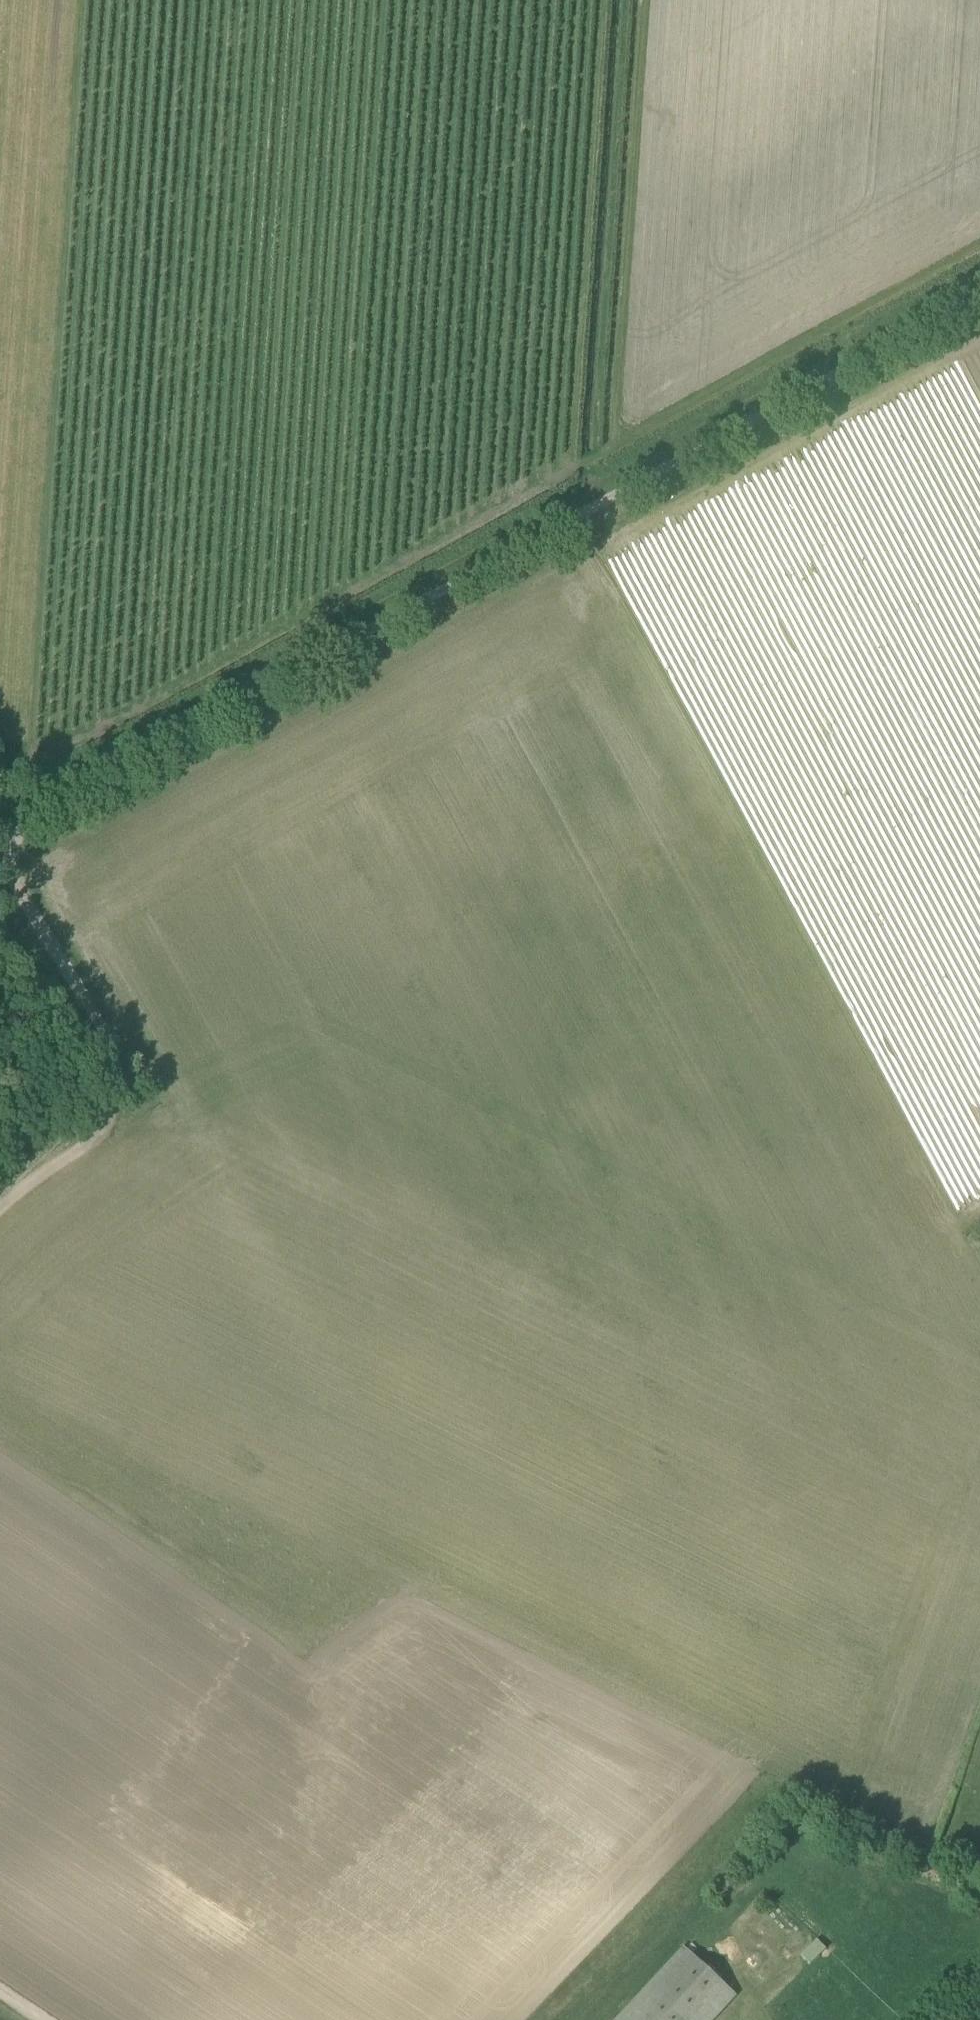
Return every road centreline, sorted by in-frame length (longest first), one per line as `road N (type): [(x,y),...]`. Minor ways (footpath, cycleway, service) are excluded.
road 1 (unclassified): [(77,786),(979,291)]
road 2 (track): [(0,1188),(100,1100),(111,1064),(7,877),(4,846),(77,786)]

